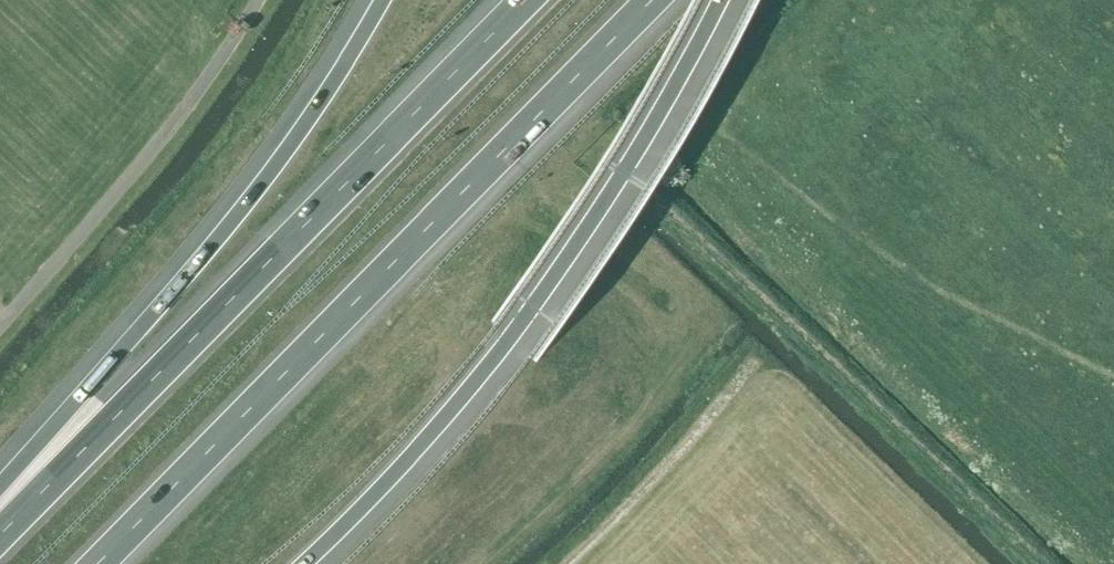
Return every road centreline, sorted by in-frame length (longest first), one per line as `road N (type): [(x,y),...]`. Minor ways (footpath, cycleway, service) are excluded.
road 1 (motorway): [(100,563),(654,0)]
road 2 (motorway): [(530,0),(0,540)]
road 3 (motorway): [(306,563),(413,457),(528,314),(607,201),(723,0)]
road 4 (motorway): [(382,0),(237,216),(0,486)]
road 5 (track): [(1031,563),(674,221)]

